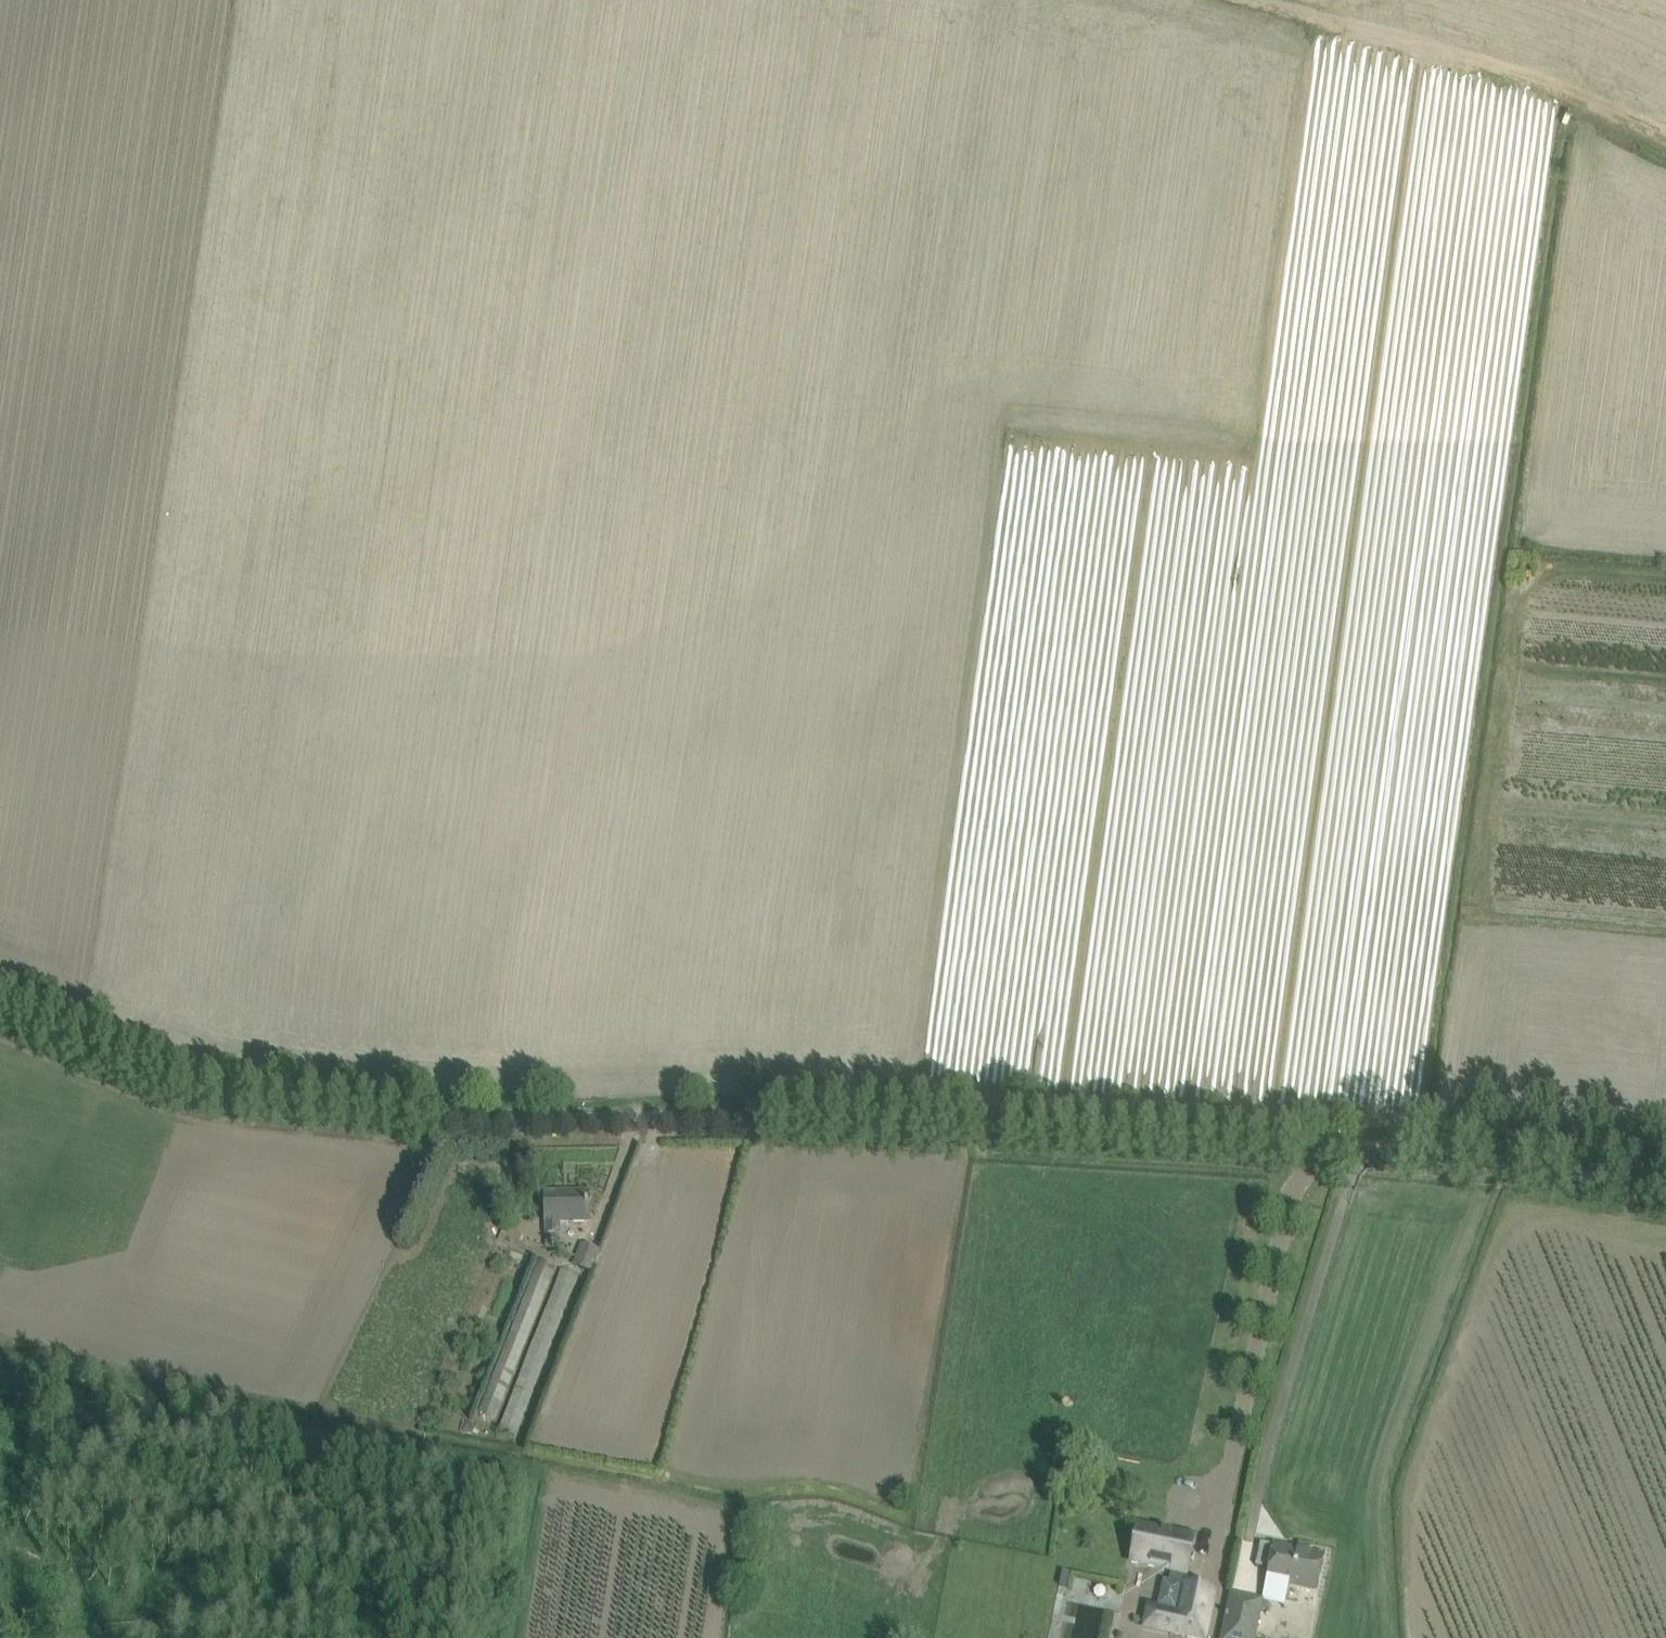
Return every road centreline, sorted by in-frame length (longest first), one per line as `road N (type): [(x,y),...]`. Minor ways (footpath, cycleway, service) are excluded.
road 1 (unclassified): [(1665,1189),(1437,1149),(291,1120),(180,1091),(74,1038),(0,1014)]
road 2 (track): [(1231,0),(1665,142)]

